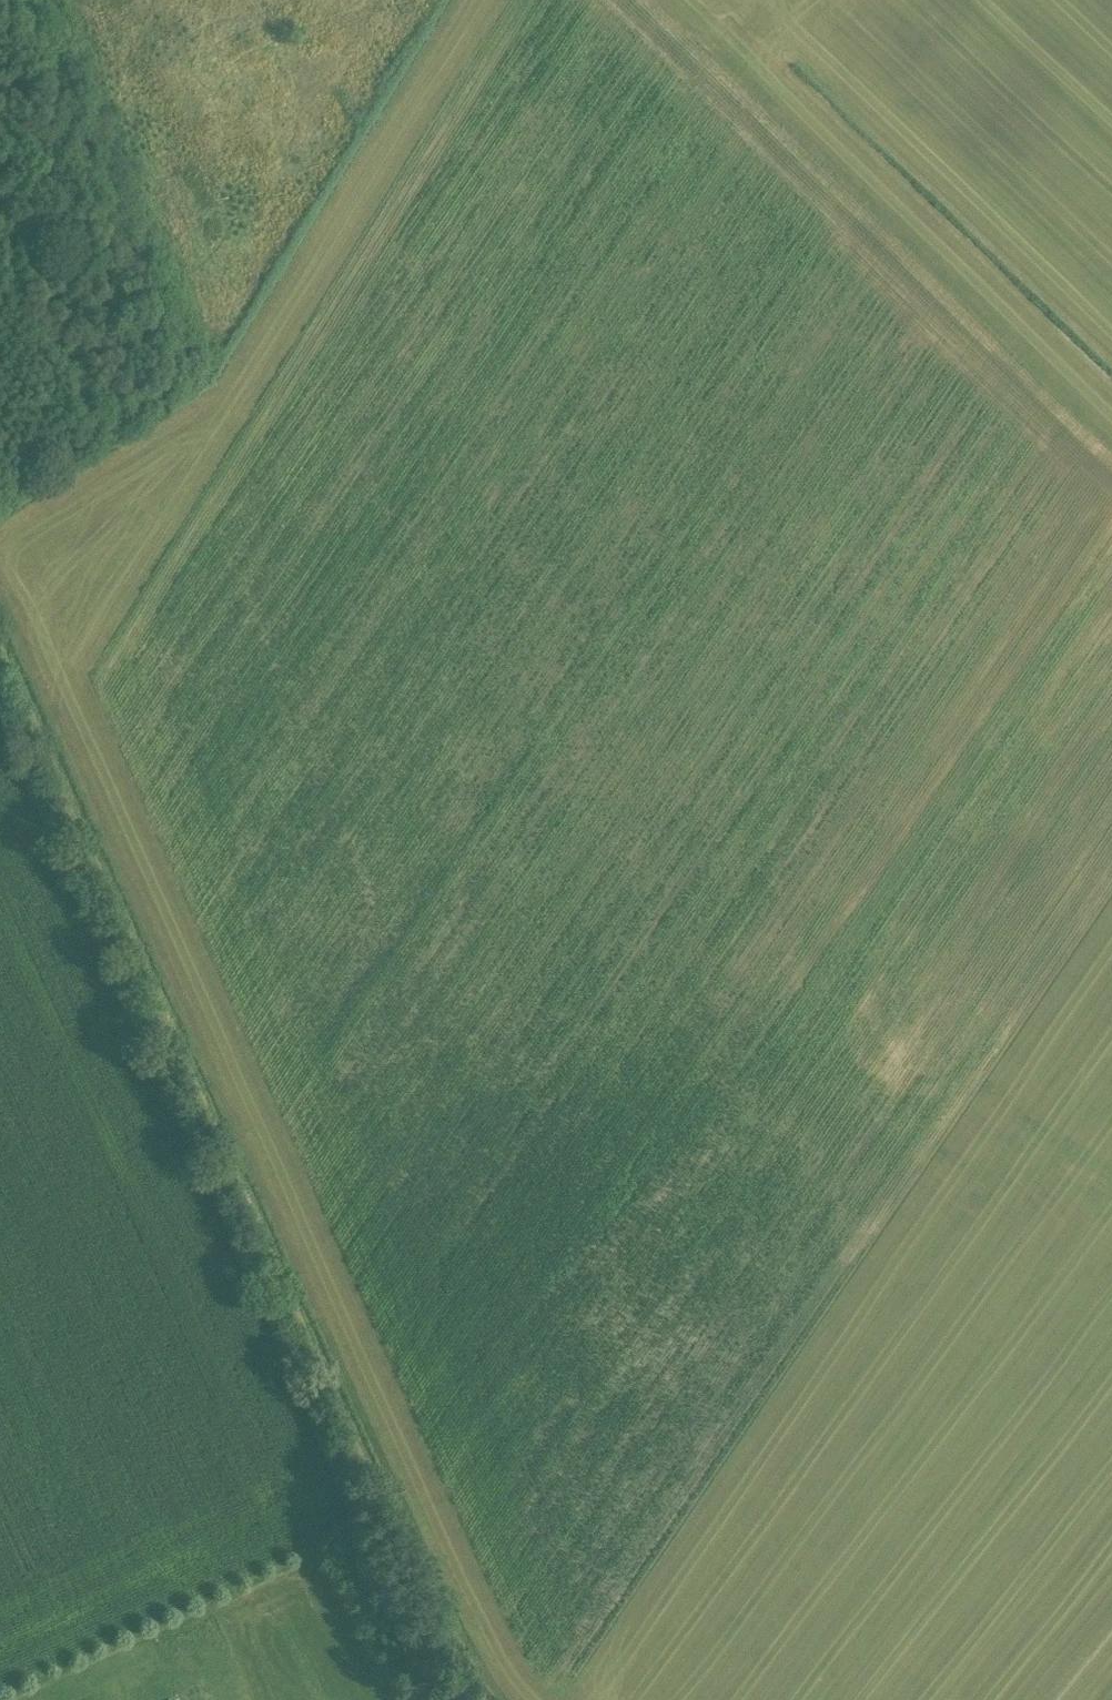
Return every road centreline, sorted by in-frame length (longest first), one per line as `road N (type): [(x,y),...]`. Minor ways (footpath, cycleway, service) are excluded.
road 1 (track): [(1111,340),(758,0)]

